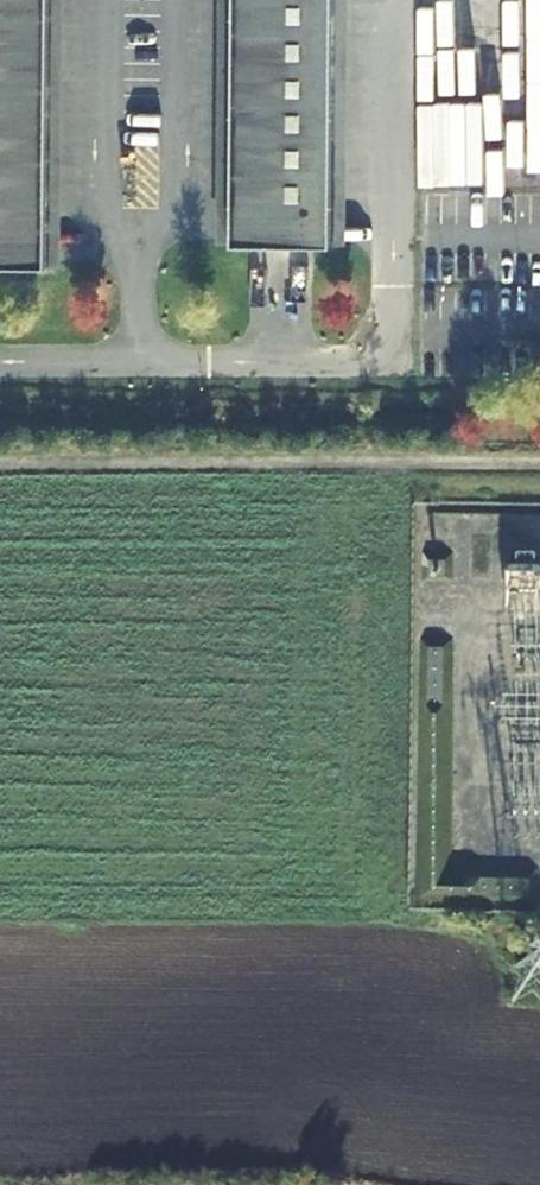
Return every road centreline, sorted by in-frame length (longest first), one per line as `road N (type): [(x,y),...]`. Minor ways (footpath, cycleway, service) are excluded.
road 1 (track): [(539,457),(0,456)]

